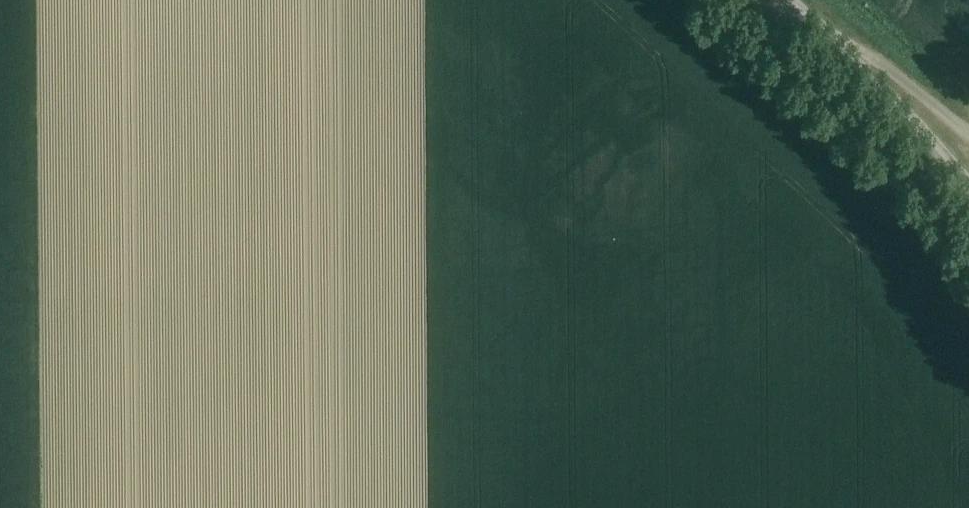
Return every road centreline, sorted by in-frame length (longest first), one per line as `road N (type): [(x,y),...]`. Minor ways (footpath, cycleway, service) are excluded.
road 1 (unclassified): [(968,184),(790,0)]

